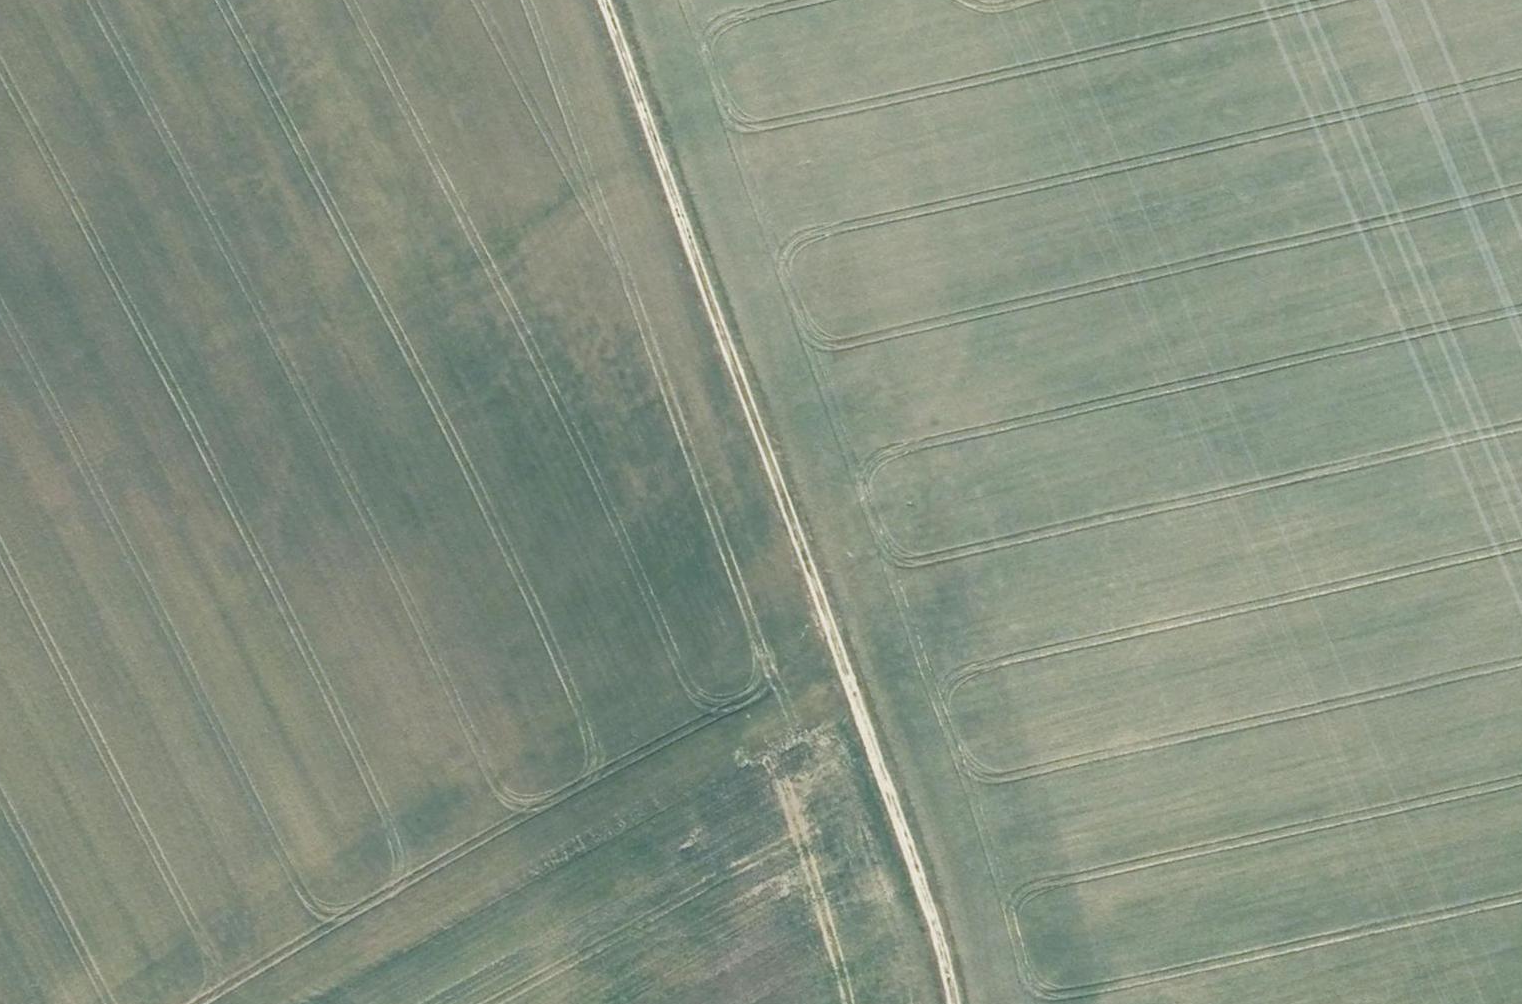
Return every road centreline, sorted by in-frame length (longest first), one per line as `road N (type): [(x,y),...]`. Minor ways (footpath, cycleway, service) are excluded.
road 1 (track): [(603,0),(900,814),(956,1003)]

